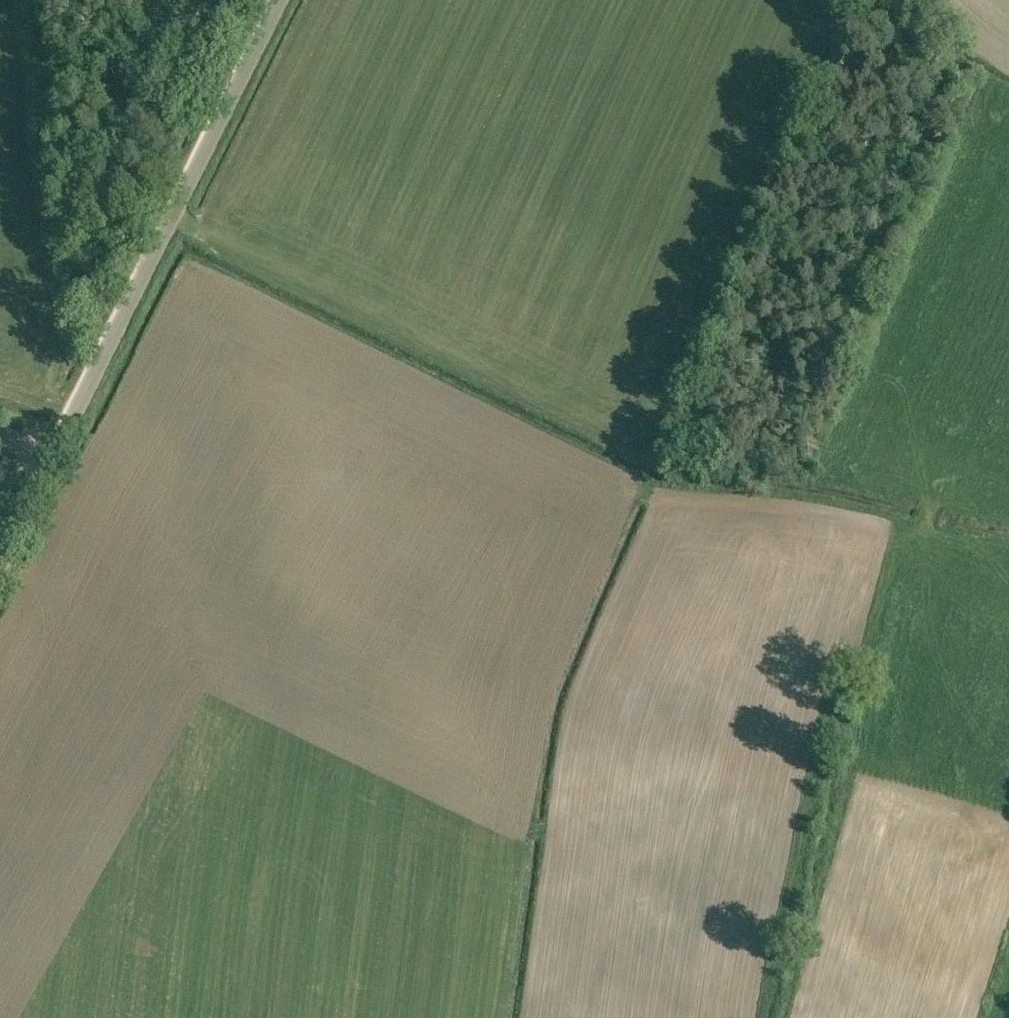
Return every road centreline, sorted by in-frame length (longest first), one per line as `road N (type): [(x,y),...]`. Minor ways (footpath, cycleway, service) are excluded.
road 1 (unclassified): [(0,558),(279,0)]

